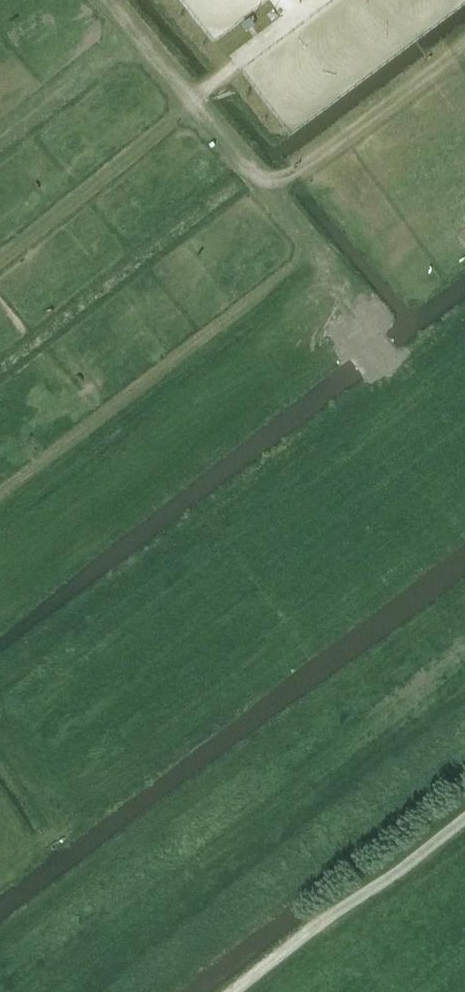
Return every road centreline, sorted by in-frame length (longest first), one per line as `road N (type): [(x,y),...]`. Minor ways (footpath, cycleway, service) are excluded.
road 1 (track): [(231,991),(464,822)]

